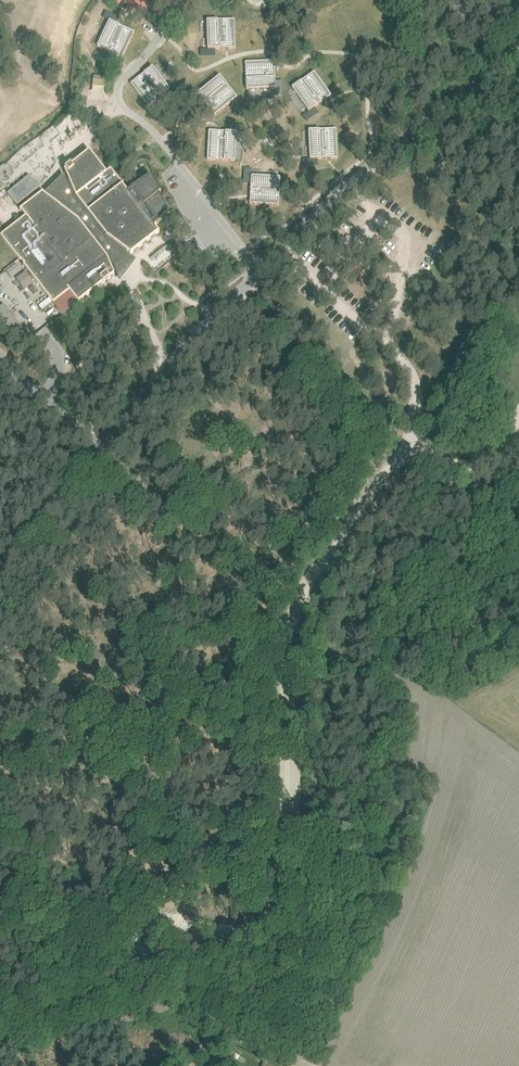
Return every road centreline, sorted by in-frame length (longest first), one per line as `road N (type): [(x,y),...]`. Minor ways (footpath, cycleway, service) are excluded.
road 1 (track): [(518,455),(468,470),(416,449),(388,467),(297,617),(284,696),(291,794),(270,913),(230,931),(160,928),(130,962)]
road 2 (track): [(181,998),(0,1042)]
road 3 (unclassified): [(306,1065),(214,1022),(166,987)]

